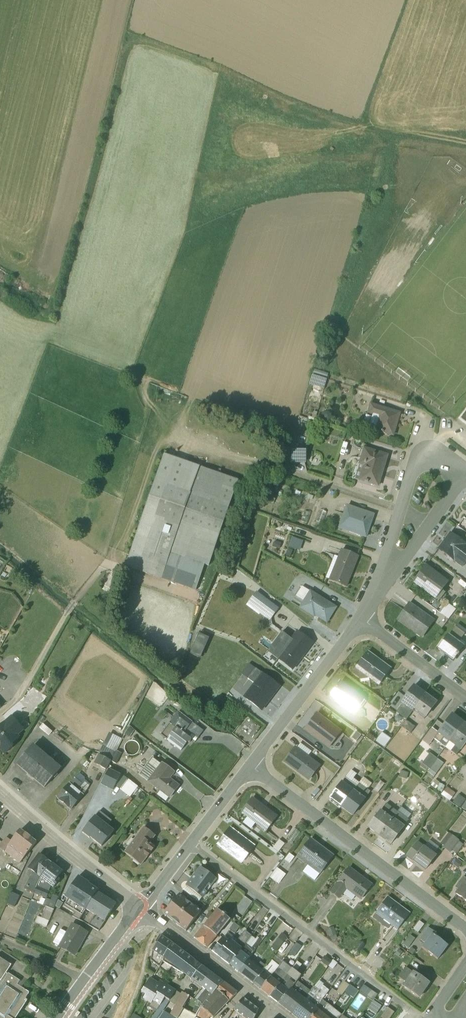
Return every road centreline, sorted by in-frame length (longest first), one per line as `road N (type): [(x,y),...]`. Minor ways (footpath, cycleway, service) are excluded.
road 1 (unclassified): [(190,844),(422,1017)]
road 2 (residential): [(465,930),(250,766)]
road 3 (residential): [(465,470),(427,459),(412,475),(377,596)]
road 4 (residential): [(361,620),(250,766)]
road 5 (residential): [(140,909),(0,793)]
road 6 (residential): [(271,1008),(140,909)]
road 7 (residential): [(377,596),(465,477)]
road 8 (unclassified): [(59,1017),(140,909)]
road 9 (residential): [(465,699),(361,620)]

